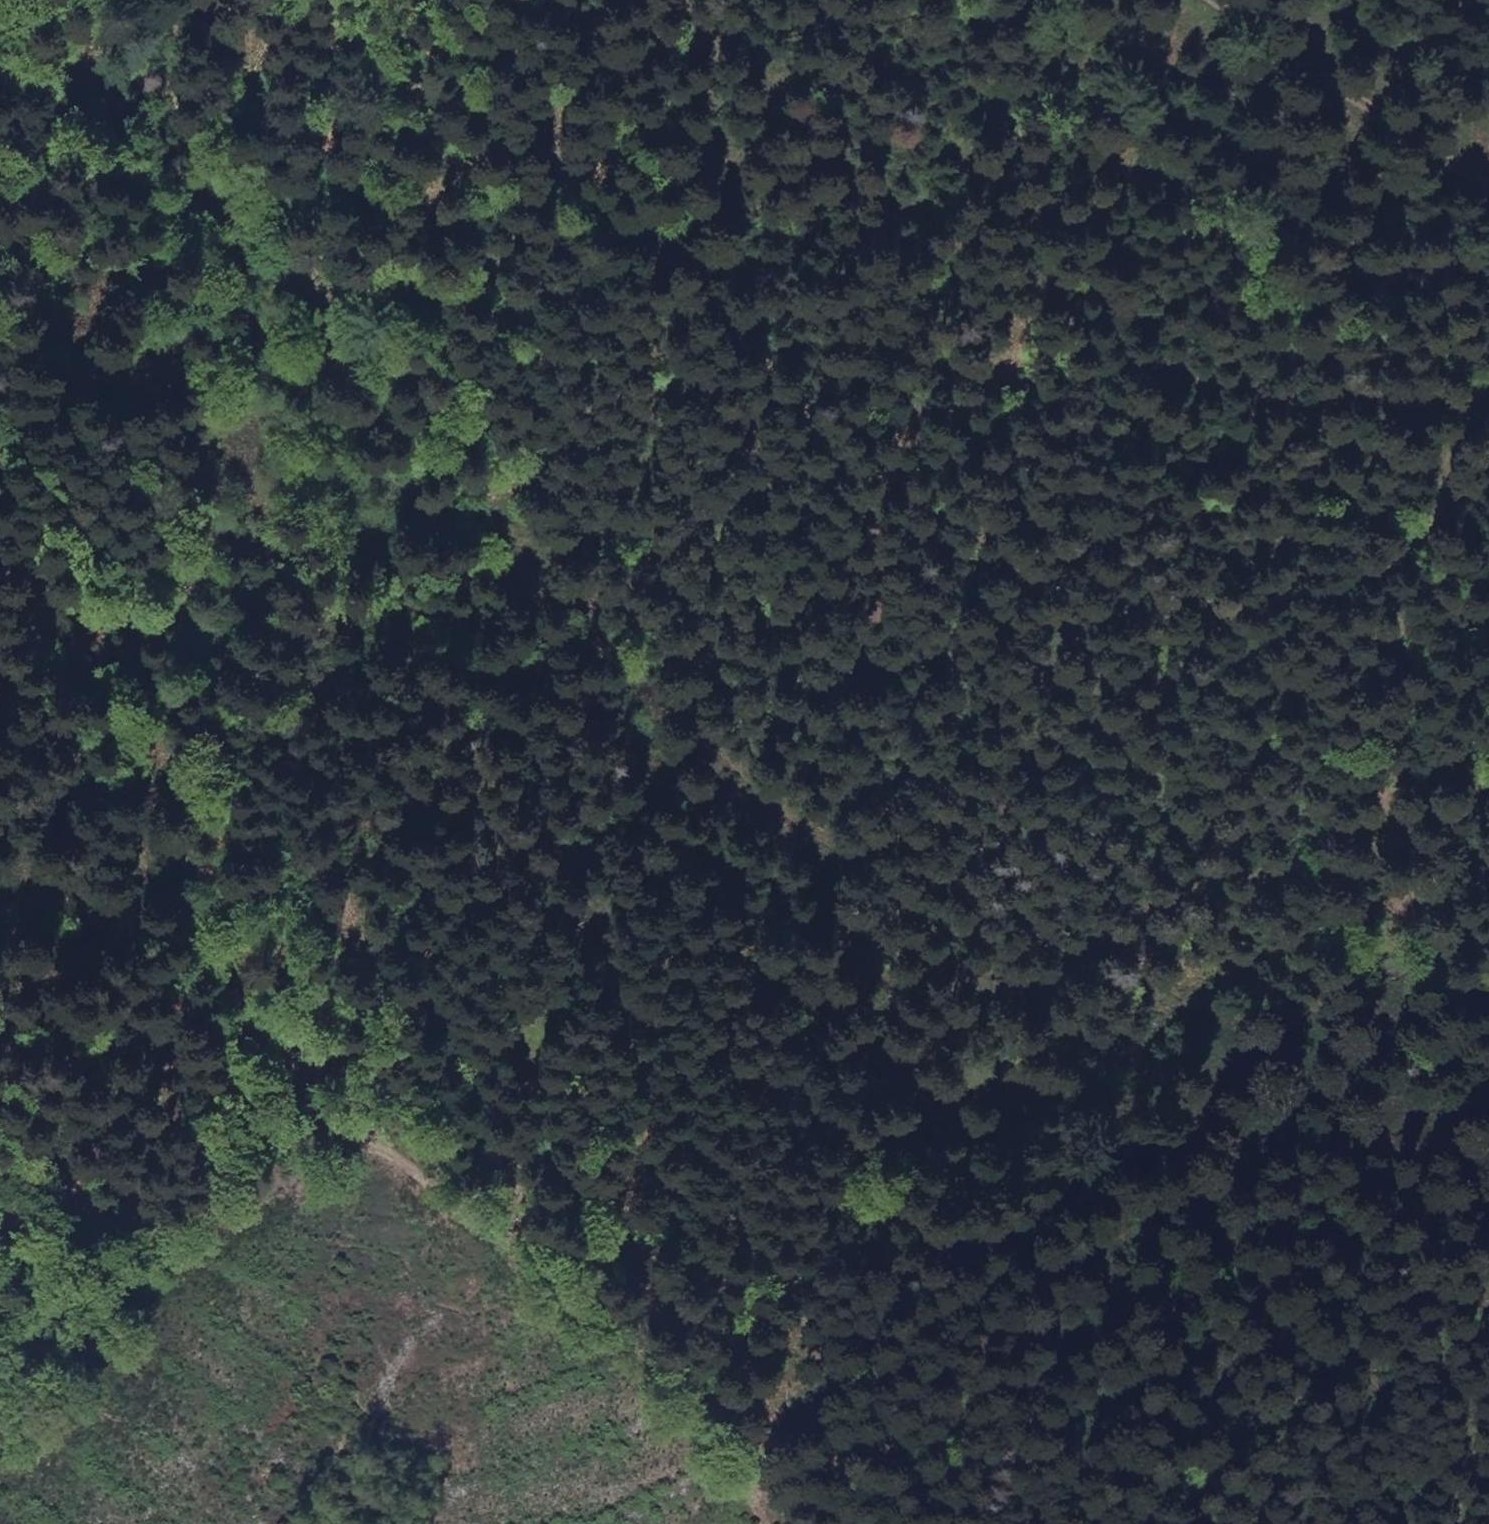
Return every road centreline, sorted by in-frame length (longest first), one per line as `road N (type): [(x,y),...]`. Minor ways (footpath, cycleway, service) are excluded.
road 1 (track): [(758,1523),(679,1390),(294,1088),(217,981),(69,735),(0,650)]
road 2 (track): [(0,1416),(79,1336),(171,1194),(199,1166),(346,1131)]
road 3 (track): [(1192,0),(1488,195)]

